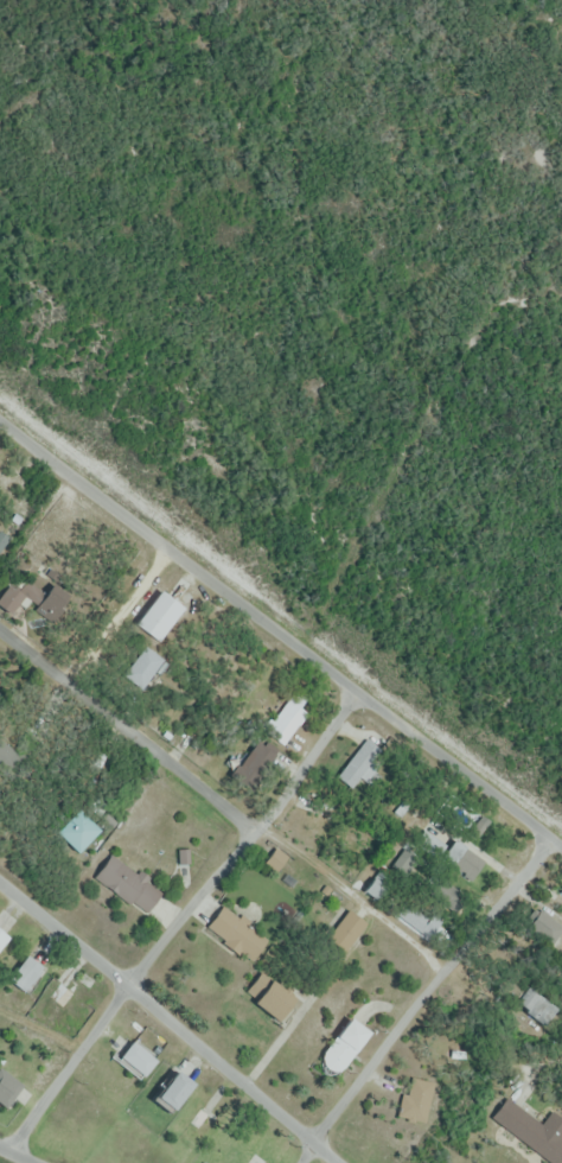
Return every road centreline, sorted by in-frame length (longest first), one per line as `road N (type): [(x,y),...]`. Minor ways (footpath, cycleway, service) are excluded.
road 1 (residential): [(561,844),(0,416)]
road 2 (residential): [(356,688),(11,1151)]
road 3 (residential): [(555,839),(419,1000),(300,1162)]
road 4 (residential): [(255,830),(0,626)]
road 5 (residential): [(343,1162),(132,979)]
road 6 (residential): [(171,547),(70,681)]
road 7 (residential): [(132,979),(0,878)]

